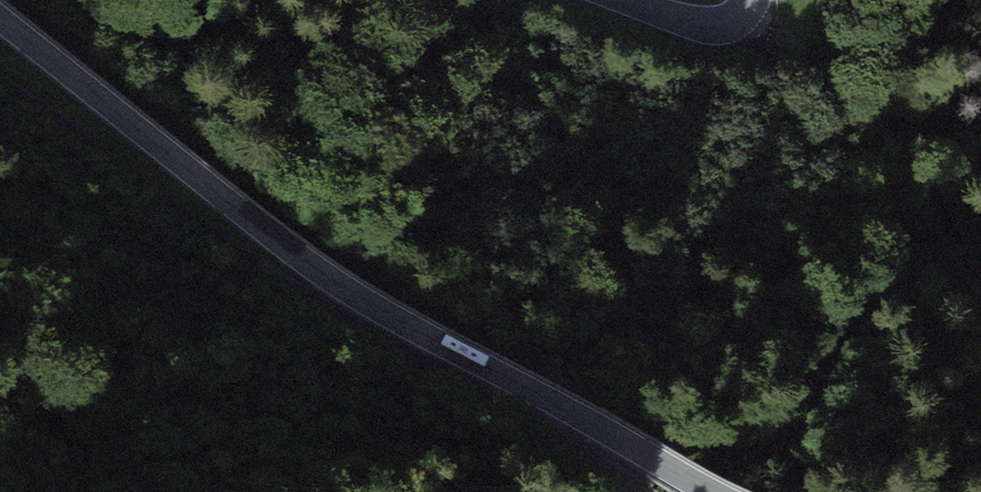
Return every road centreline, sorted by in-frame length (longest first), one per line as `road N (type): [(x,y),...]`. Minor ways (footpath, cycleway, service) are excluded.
road 1 (tertiary): [(0,18),(193,177),(370,306),(713,491)]
road 2 (track): [(370,306),(161,195),(0,83)]
road 3 (tertiary): [(753,0),(722,25),(627,0)]

